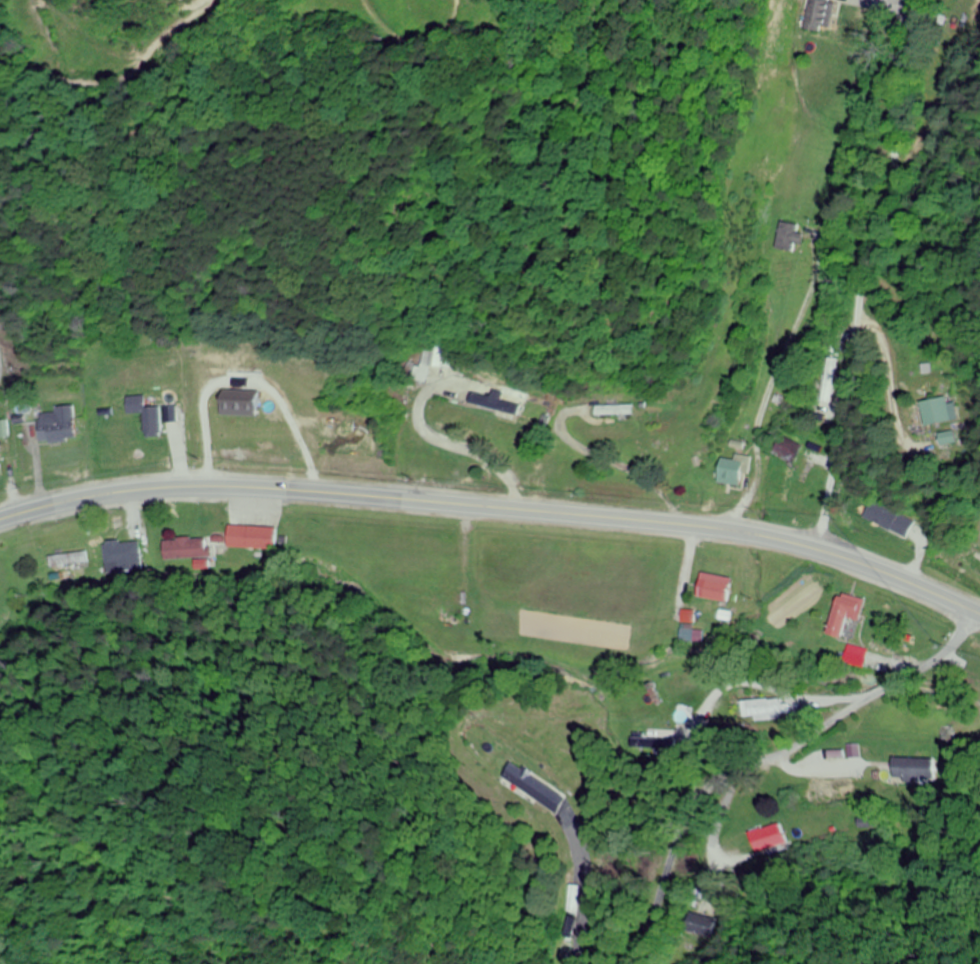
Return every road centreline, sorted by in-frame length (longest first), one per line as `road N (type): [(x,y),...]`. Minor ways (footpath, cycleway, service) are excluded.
road 1 (primary): [(979,614),(845,558),(697,526),(195,488),(87,499),(0,522)]
road 2 (residential): [(818,550),(865,276),(891,204),(891,85),(911,0)]
road 3 (residential): [(979,614),(929,665),(712,786),(680,839),(638,963)]

